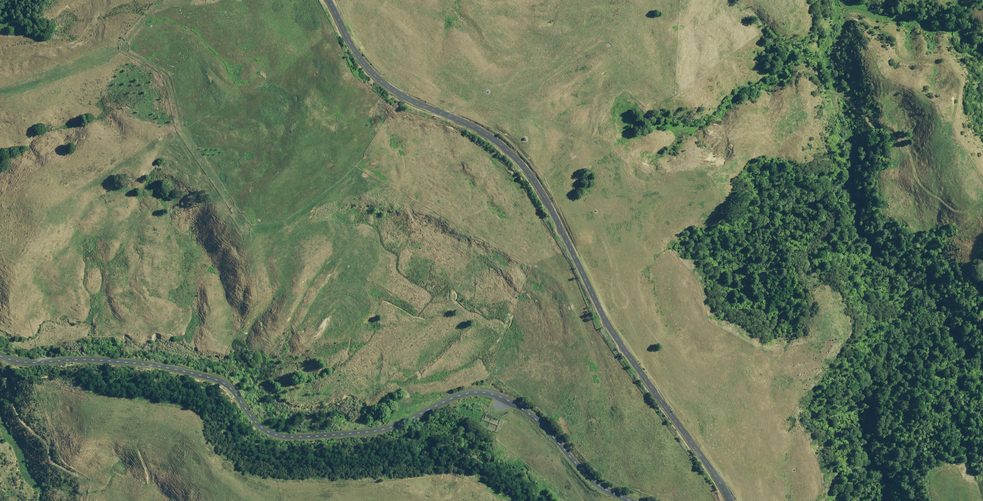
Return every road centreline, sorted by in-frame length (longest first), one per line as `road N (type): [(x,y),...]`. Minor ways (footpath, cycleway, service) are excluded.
road 1 (unclassified): [(0,355),(31,364),(139,364),(215,380),(229,385),(262,428),(288,437),(399,426),(458,396),(488,392),(520,405),(590,478),(633,500)]
road 2 (tertiary): [(730,500),(612,332),(531,175),(480,129),(376,76),(329,0)]

